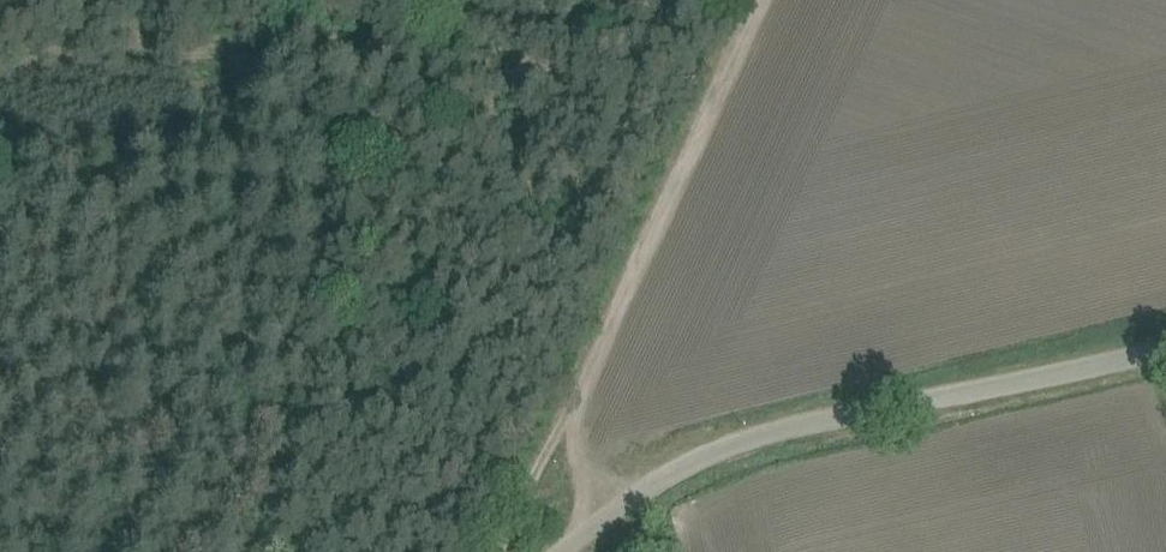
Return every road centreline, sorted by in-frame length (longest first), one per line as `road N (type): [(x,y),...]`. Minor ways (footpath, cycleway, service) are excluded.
road 1 (track): [(747,21),(0,79)]
road 2 (unclassified): [(1165,349),(755,443),(672,477),(572,551)]
road 3 (track): [(501,551),(502,535),(747,21)]

